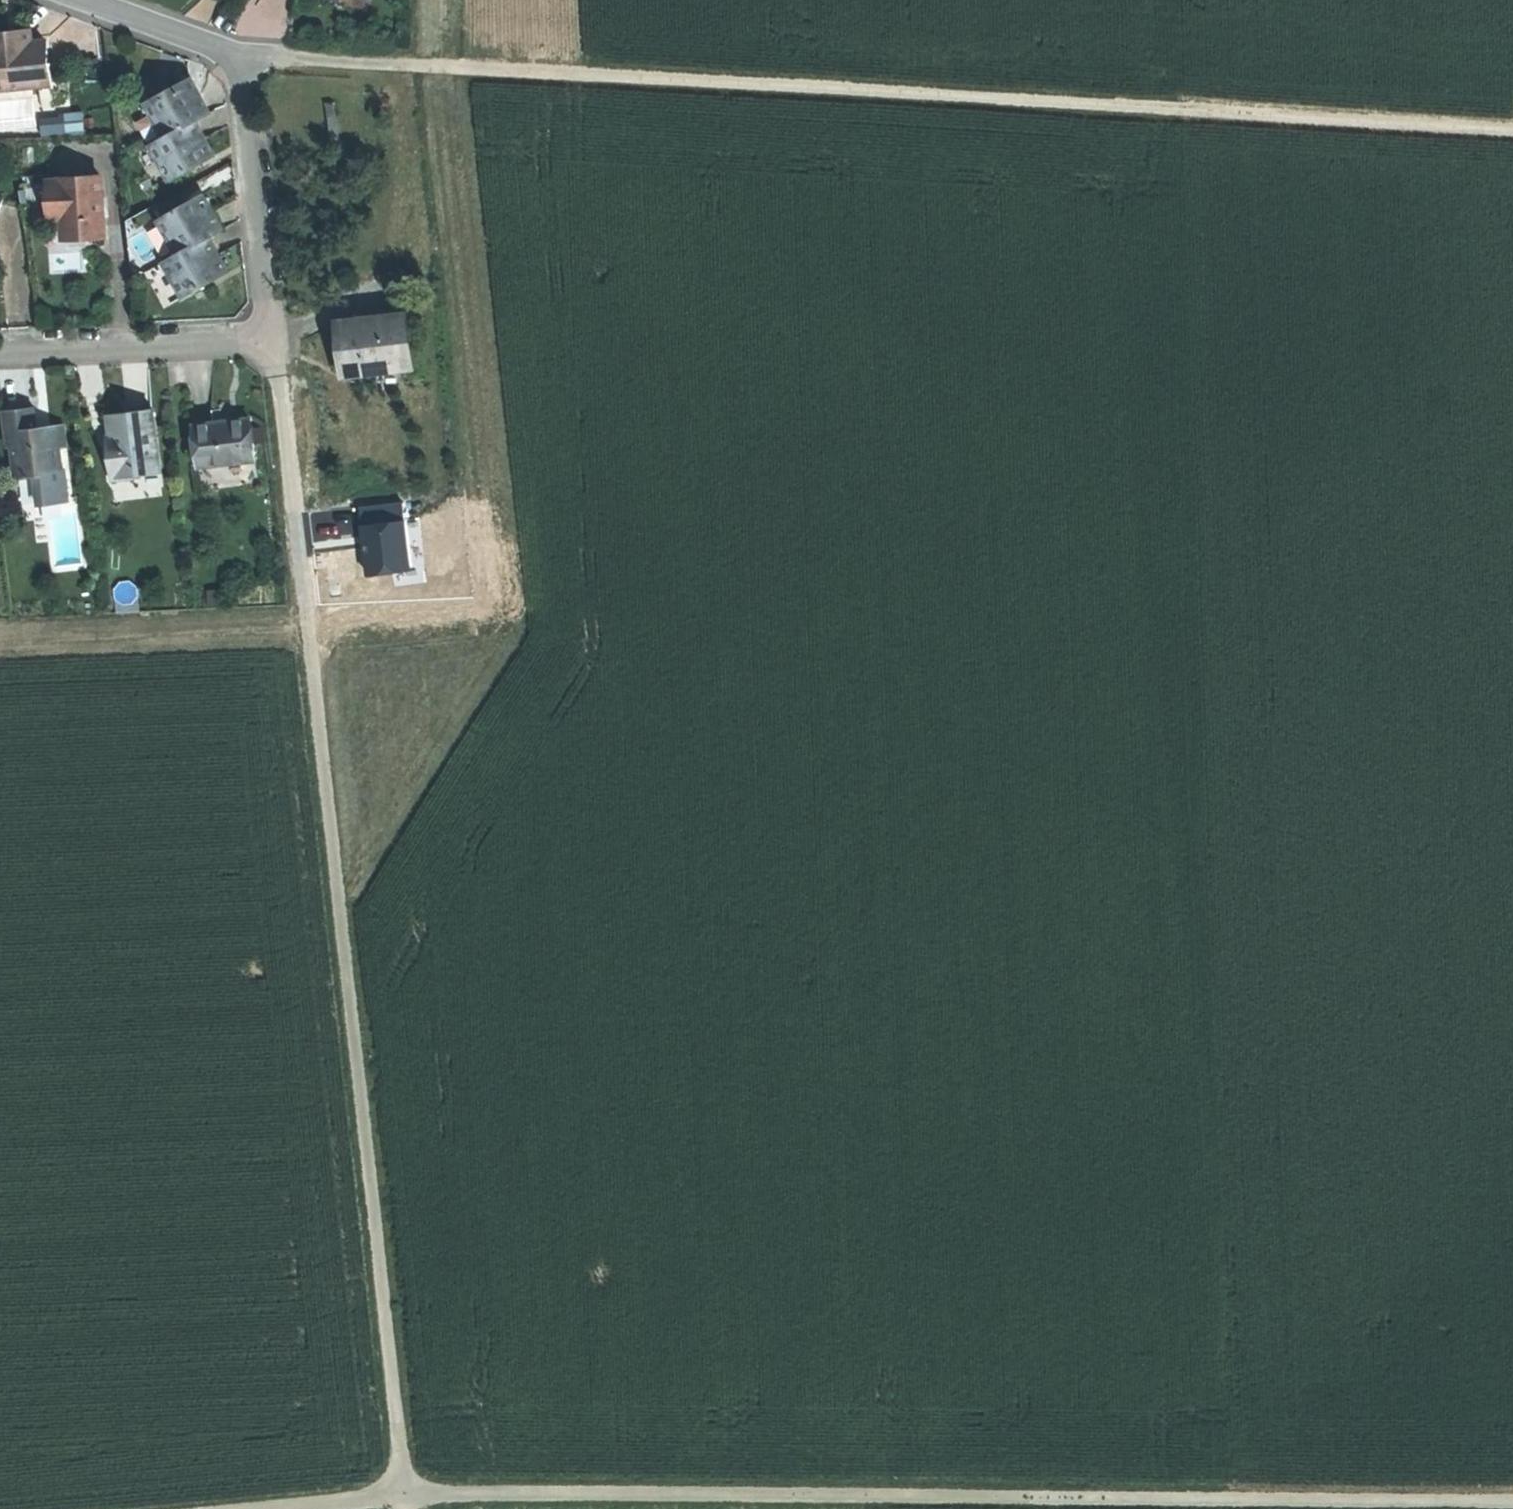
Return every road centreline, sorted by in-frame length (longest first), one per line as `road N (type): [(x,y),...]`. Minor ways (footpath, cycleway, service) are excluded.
road 1 (track): [(228,1508),(402,1491),(1512,1493)]
road 2 (track): [(1512,127),(289,54),(238,66)]
road 3 (track): [(261,338),(280,380),(404,1508)]
road 4 (residential): [(86,0),(211,46),(238,66),(268,306),(261,338)]
road 5 (residential): [(0,348),(261,338)]

